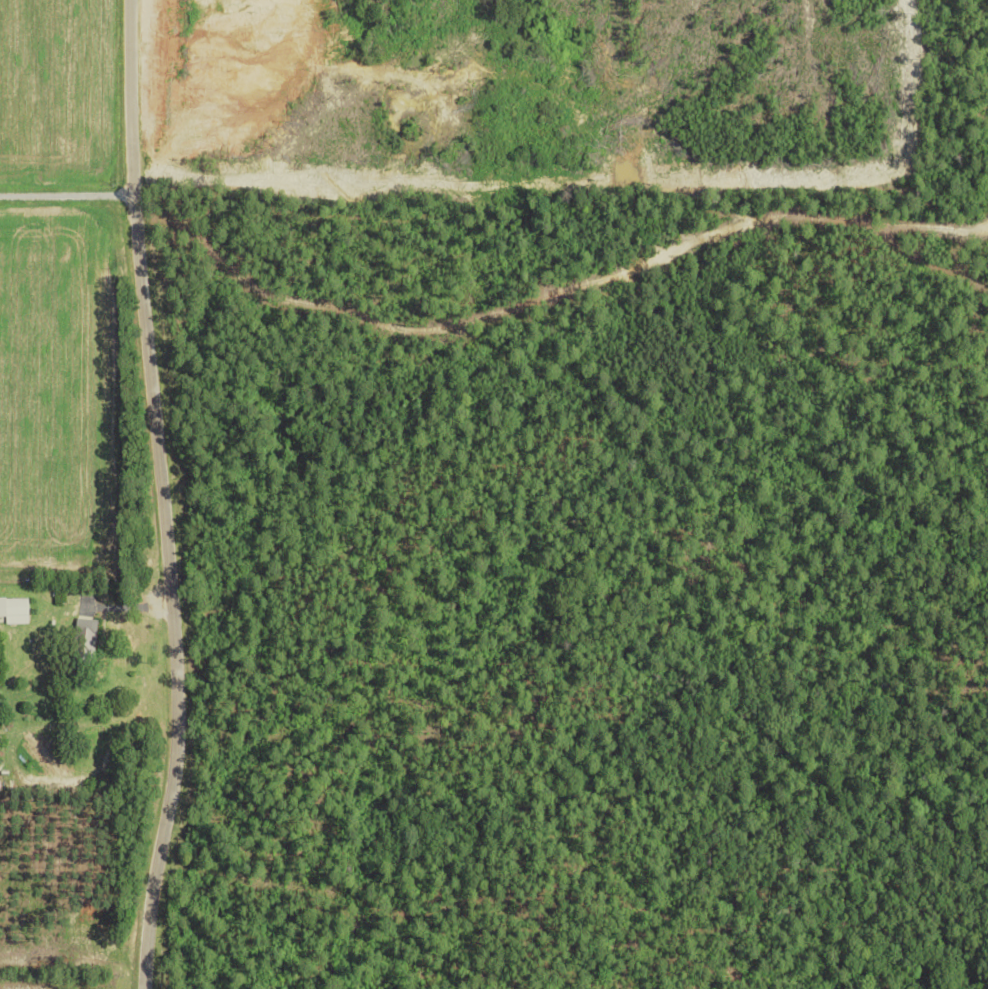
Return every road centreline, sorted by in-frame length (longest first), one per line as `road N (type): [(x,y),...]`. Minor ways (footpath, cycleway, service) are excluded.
road 1 (residential): [(151,988),(154,828),(172,746),(140,274),(117,194),(121,0)]

